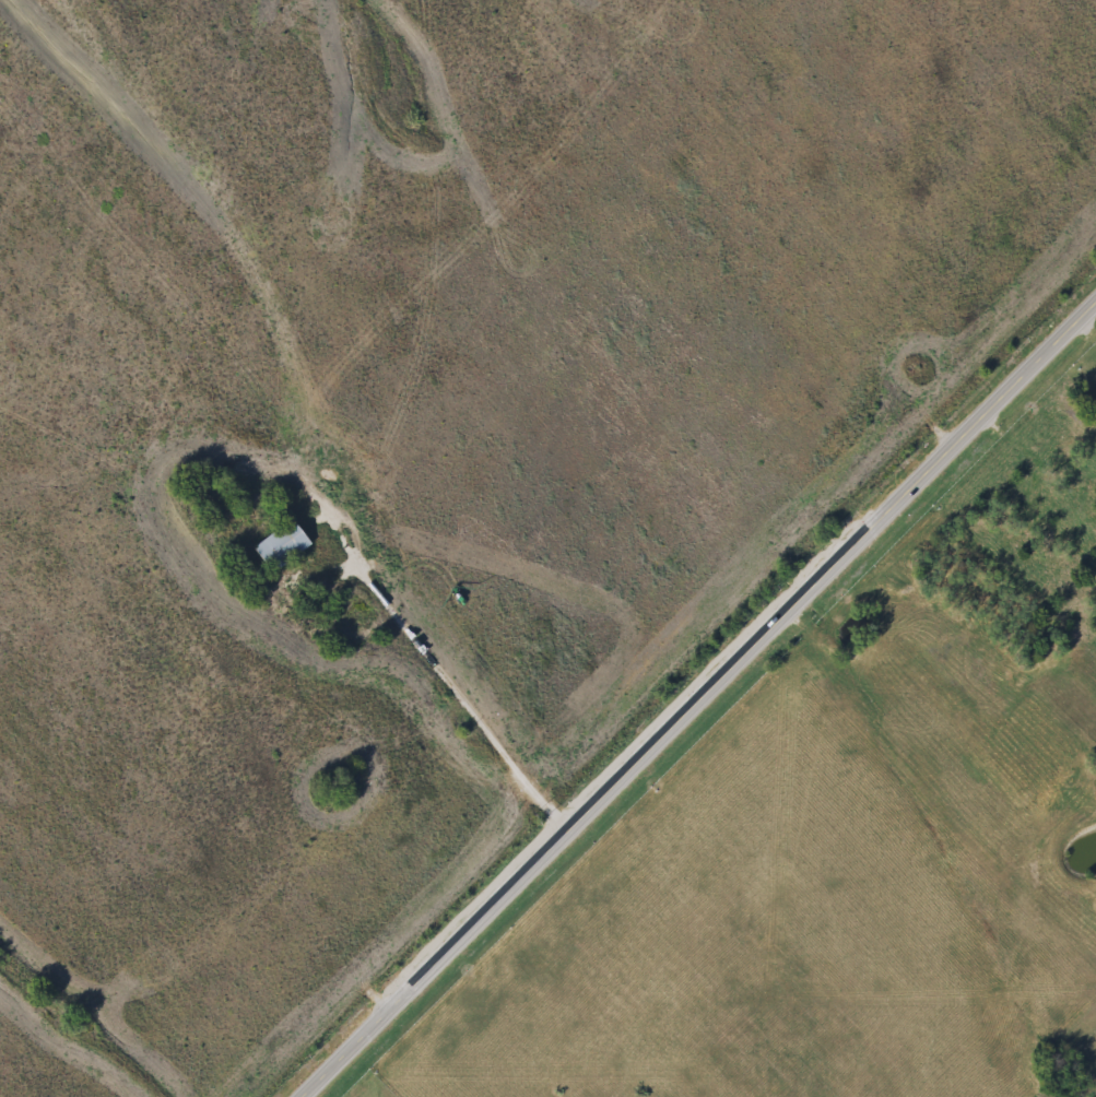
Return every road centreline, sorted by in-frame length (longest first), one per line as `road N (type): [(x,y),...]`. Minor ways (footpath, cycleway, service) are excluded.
road 1 (secondary): [(1095,295),(295,1096)]

